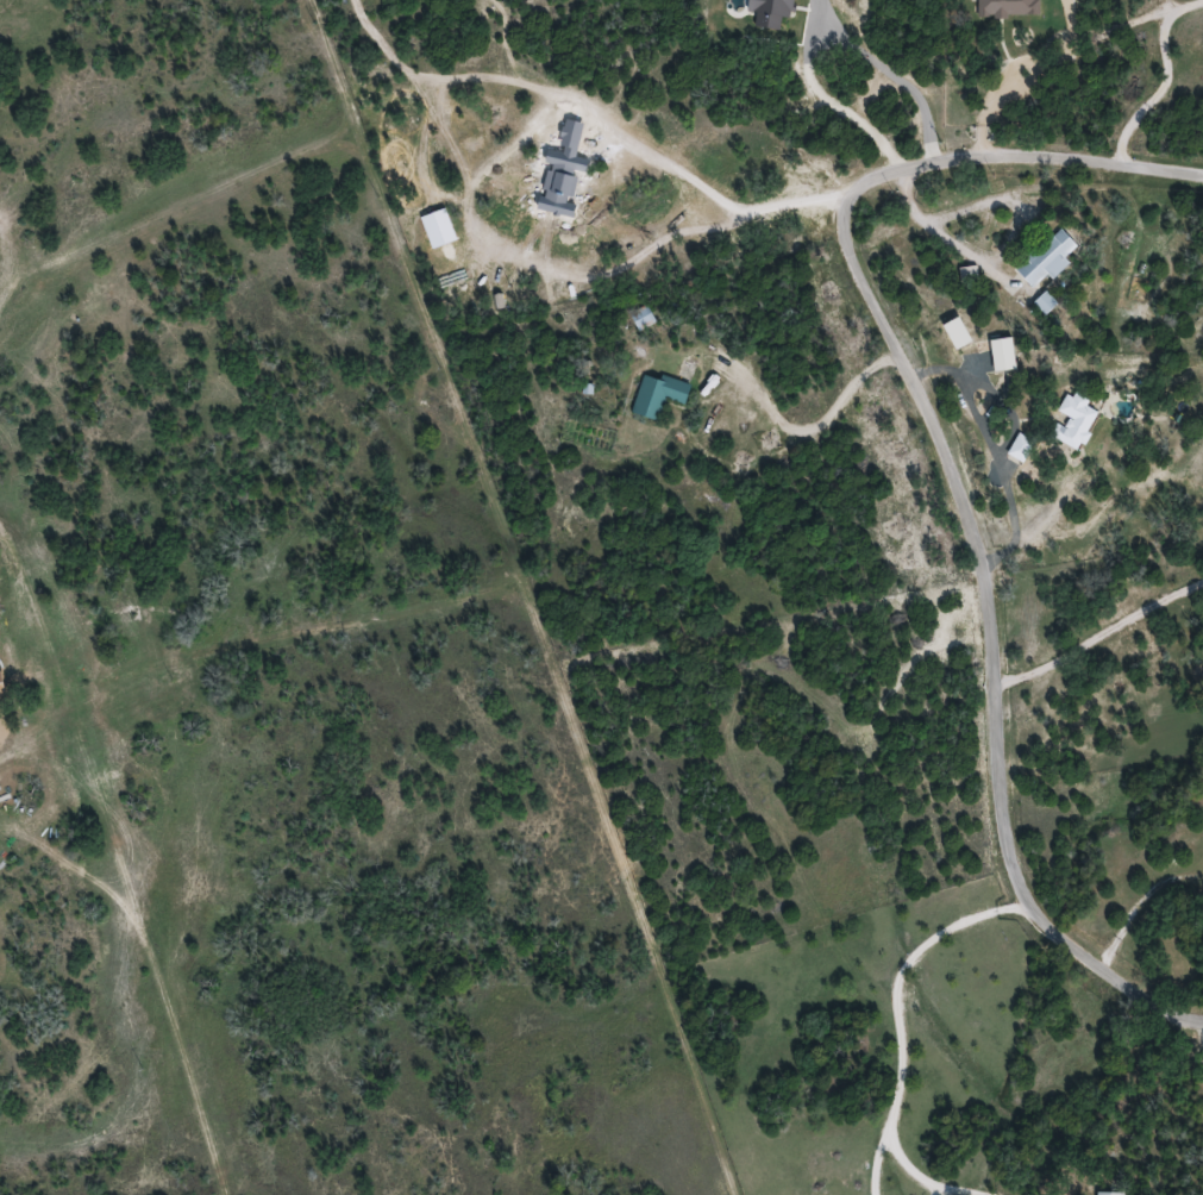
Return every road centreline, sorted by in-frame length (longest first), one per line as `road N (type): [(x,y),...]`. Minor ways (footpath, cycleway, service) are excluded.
road 1 (residential): [(1202,170),(1028,151),(941,152),(870,179),(853,194),(851,213),(864,267),(942,424),(989,559),(1009,828),(1030,897),(1159,1002),(1202,1017)]

